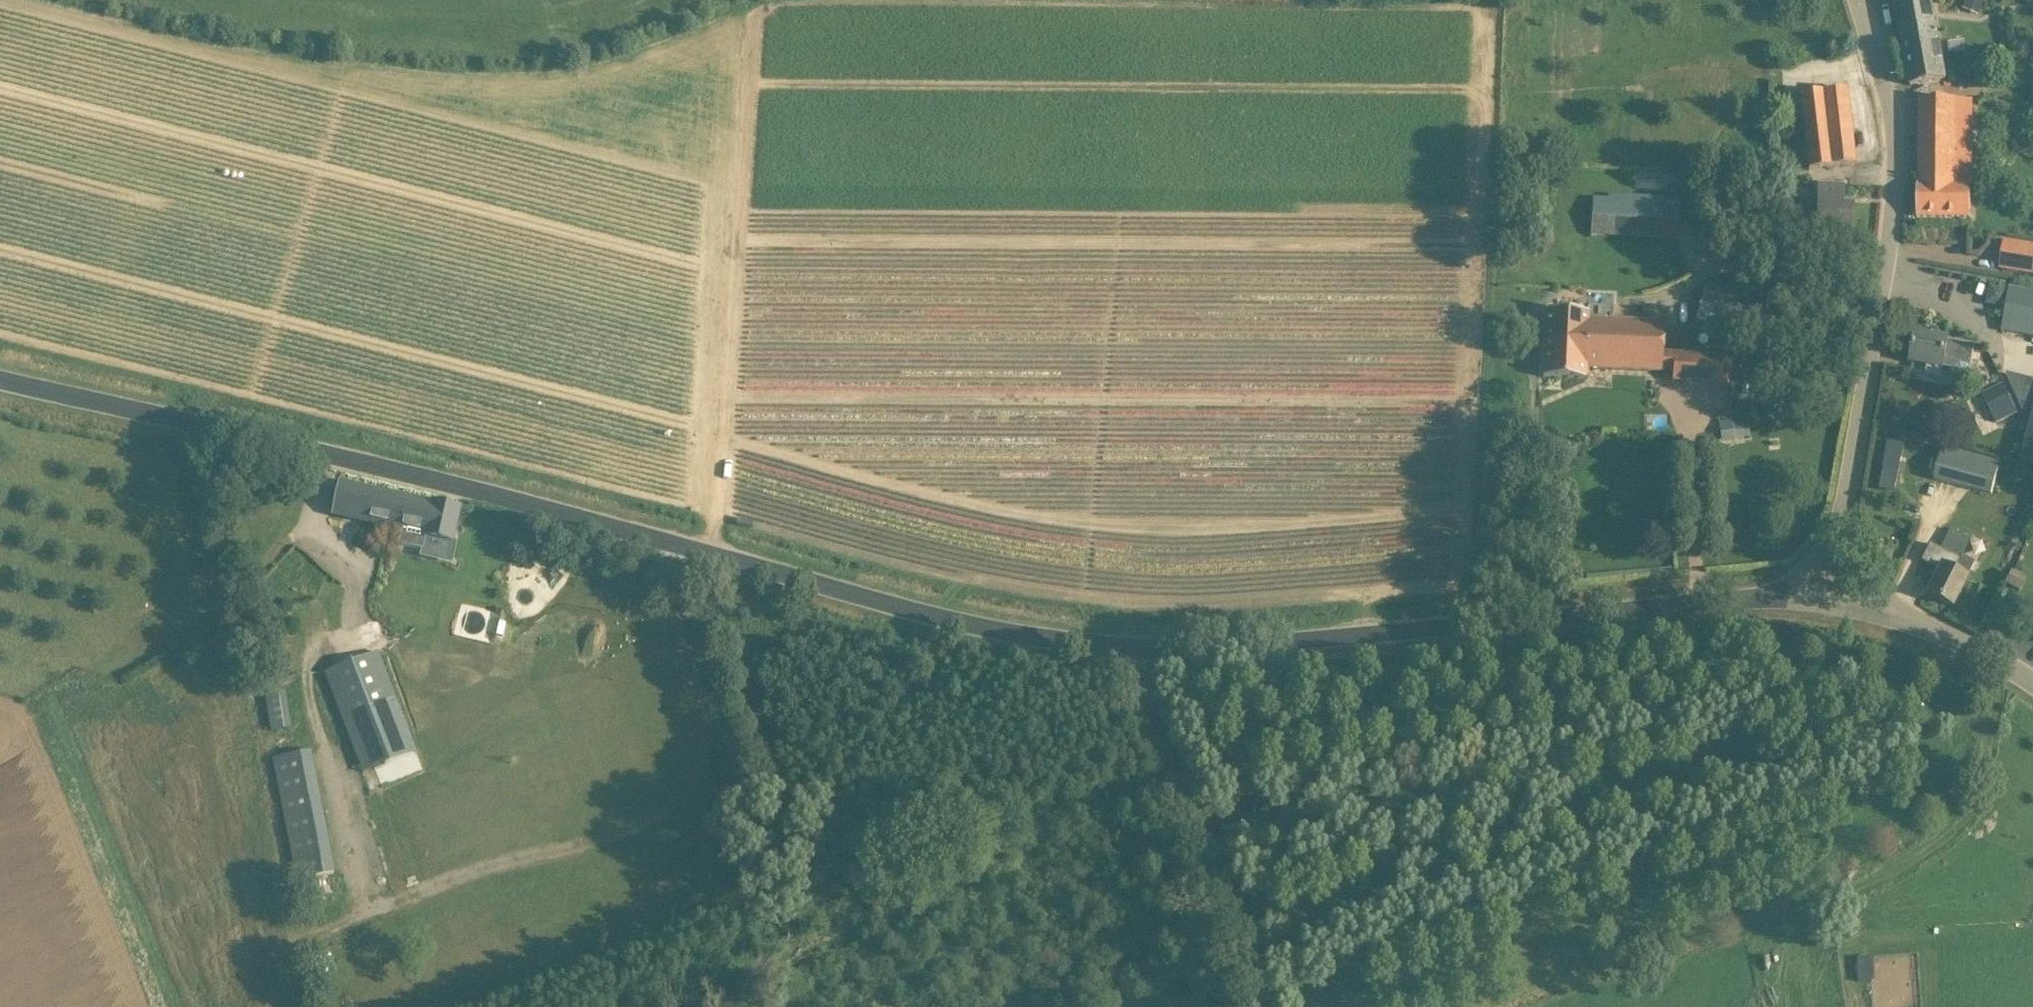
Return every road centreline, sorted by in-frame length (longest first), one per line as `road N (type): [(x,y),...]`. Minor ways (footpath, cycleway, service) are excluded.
road 1 (unclassified): [(192,1006),(197,989),(642,825),(673,806),(700,753),(659,539)]
road 2 (unclassified): [(659,539),(0,380)]
road 3 (unclassified): [(1118,651),(1777,597)]
road 4 (unclassified): [(1842,520),(1898,171),(1886,91),(1858,0)]
road 5 (unclassified): [(1118,651),(903,610),(659,539)]
road 6 (track): [(0,740),(195,626),(227,567),(206,425)]
road 7 (track): [(1253,1006),(1118,651)]
road 8 (unclassified): [(2032,682),(1991,652),(1894,612)]

